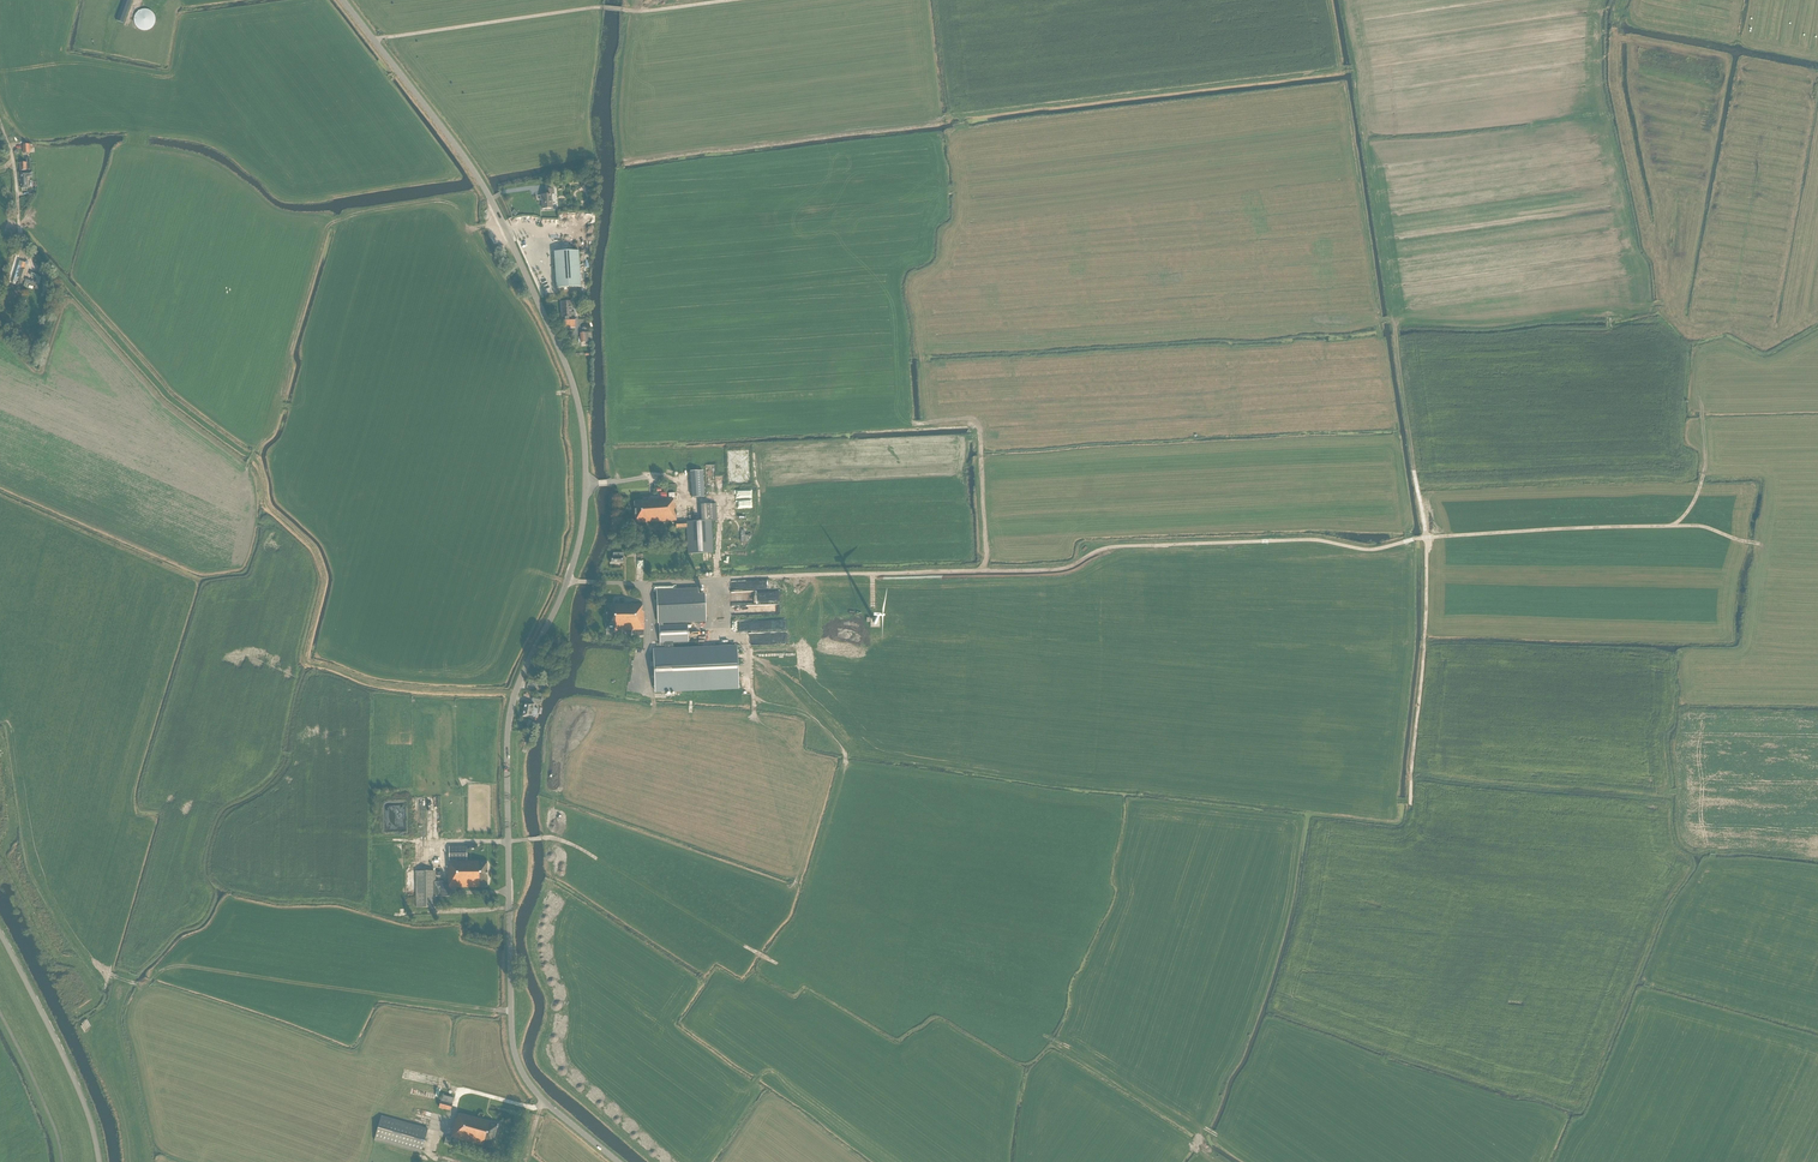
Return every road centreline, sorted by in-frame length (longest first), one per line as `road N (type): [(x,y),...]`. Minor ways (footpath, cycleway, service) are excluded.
road 1 (tertiary): [(619,1161),(533,1089),(511,1027),(508,722),(519,676),(576,554),(586,484),(580,409),(546,318),(471,167),(343,0)]
road 2 (track): [(515,692),(386,686),(307,662),(323,571),(313,548),(267,505),(258,463),(168,395),(20,230)]
road 3 (unclassified): [(99,1161),(77,1087),(0,933)]

